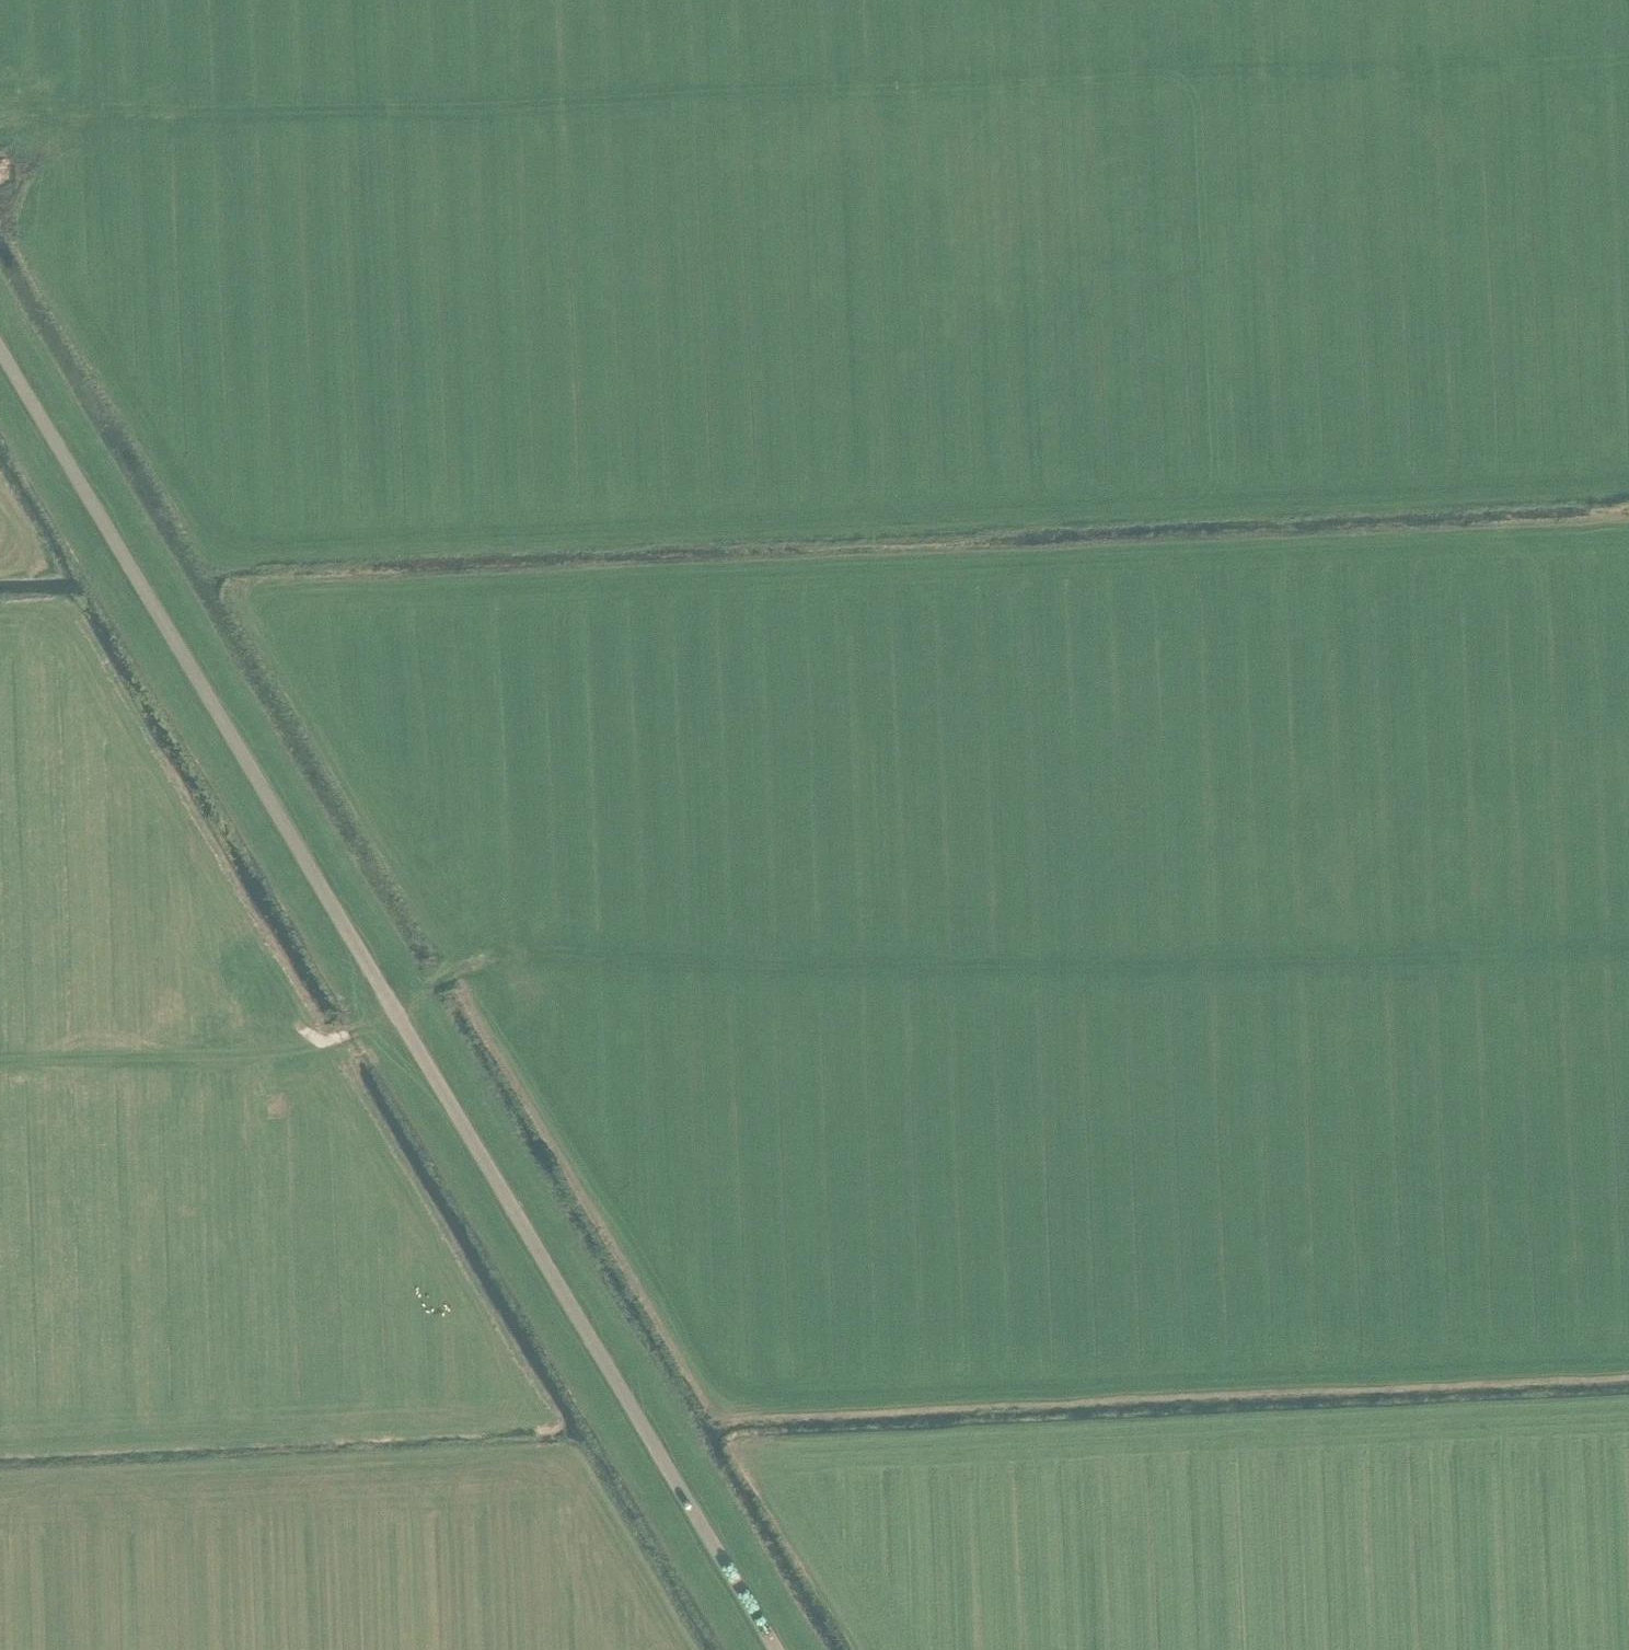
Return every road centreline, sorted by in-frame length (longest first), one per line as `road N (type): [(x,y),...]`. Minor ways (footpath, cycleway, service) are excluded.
road 1 (unclassified): [(776,1649),(0,347)]

